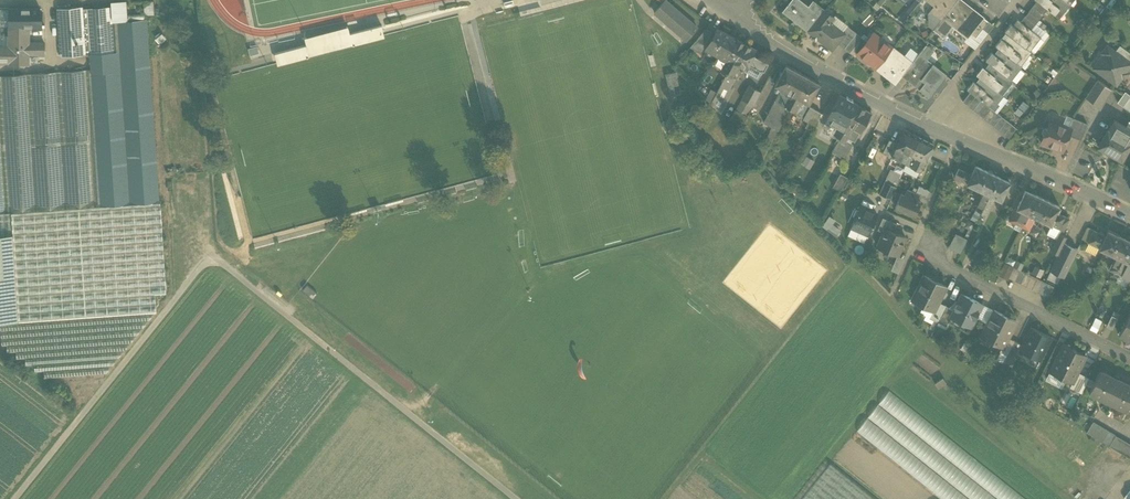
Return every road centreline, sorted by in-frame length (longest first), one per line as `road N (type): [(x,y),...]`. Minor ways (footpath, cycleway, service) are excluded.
road 1 (track): [(516,498),(207,258),(15,498)]
road 2 (residential): [(1129,215),(923,123),(733,17)]
road 3 (residential): [(1129,356),(950,266),(937,248)]

